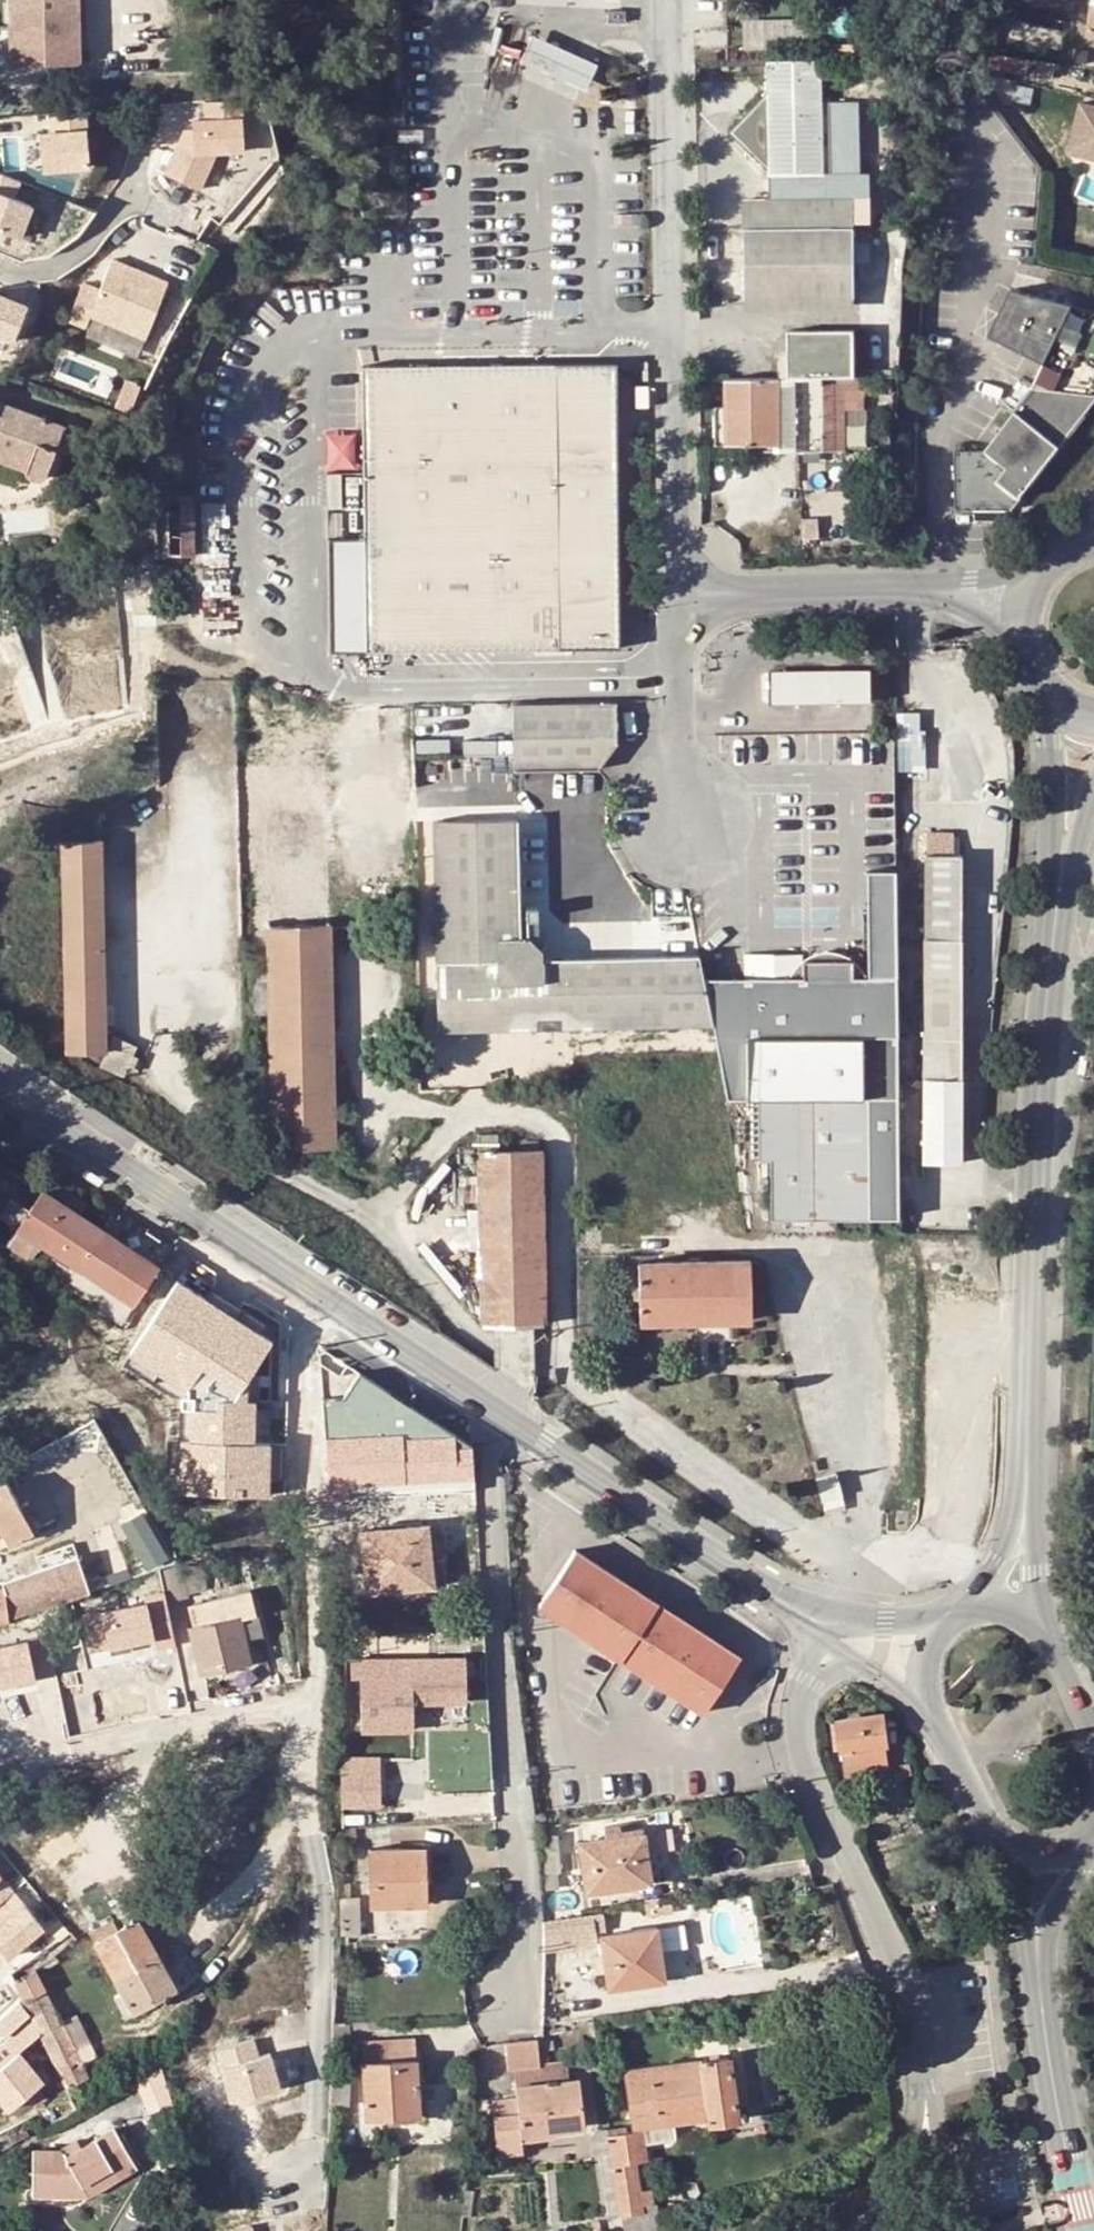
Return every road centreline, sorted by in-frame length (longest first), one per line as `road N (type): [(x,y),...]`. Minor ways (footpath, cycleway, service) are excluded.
road 1 (residential): [(505,1996),(527,1928),(479,1403)]
road 2 (residential): [(672,0),(666,307),(678,596)]
road 3 (tertiary): [(0,1088),(479,1403)]
road 4 (tertiary): [(1048,953),(1032,1183),(1027,1453)]
road 5 (residential): [(925,2089),(895,1959),(803,1754),(801,1700)]
road 6 (tertiary): [(479,1403),(783,1602)]
road 7 (residential): [(942,590),(678,596)]
road 8 (tertiary): [(1045,692),(1052,820),(1048,953)]
road 9 (tertiary): [(1040,1974),(1063,2134),(1088,2230)]
road 10 (residential): [(678,596),(685,824)]
road 11 (tertiary): [(1042,1629),(1027,1453)]
road 12 (tertiary): [(1027,1453),(1000,1547),(963,1611)]
road 13 (tertiary): [(1048,953),(1093,790)]
road 14 (tertiary): [(931,1716),(983,1823),(1002,1844)]
road 15 (tertiary): [(1002,1844),(1040,1974)]
road 16 (tertiary): [(1040,1974),(1080,1850)]
road 17 (residential): [(1060,556),(942,590)]

